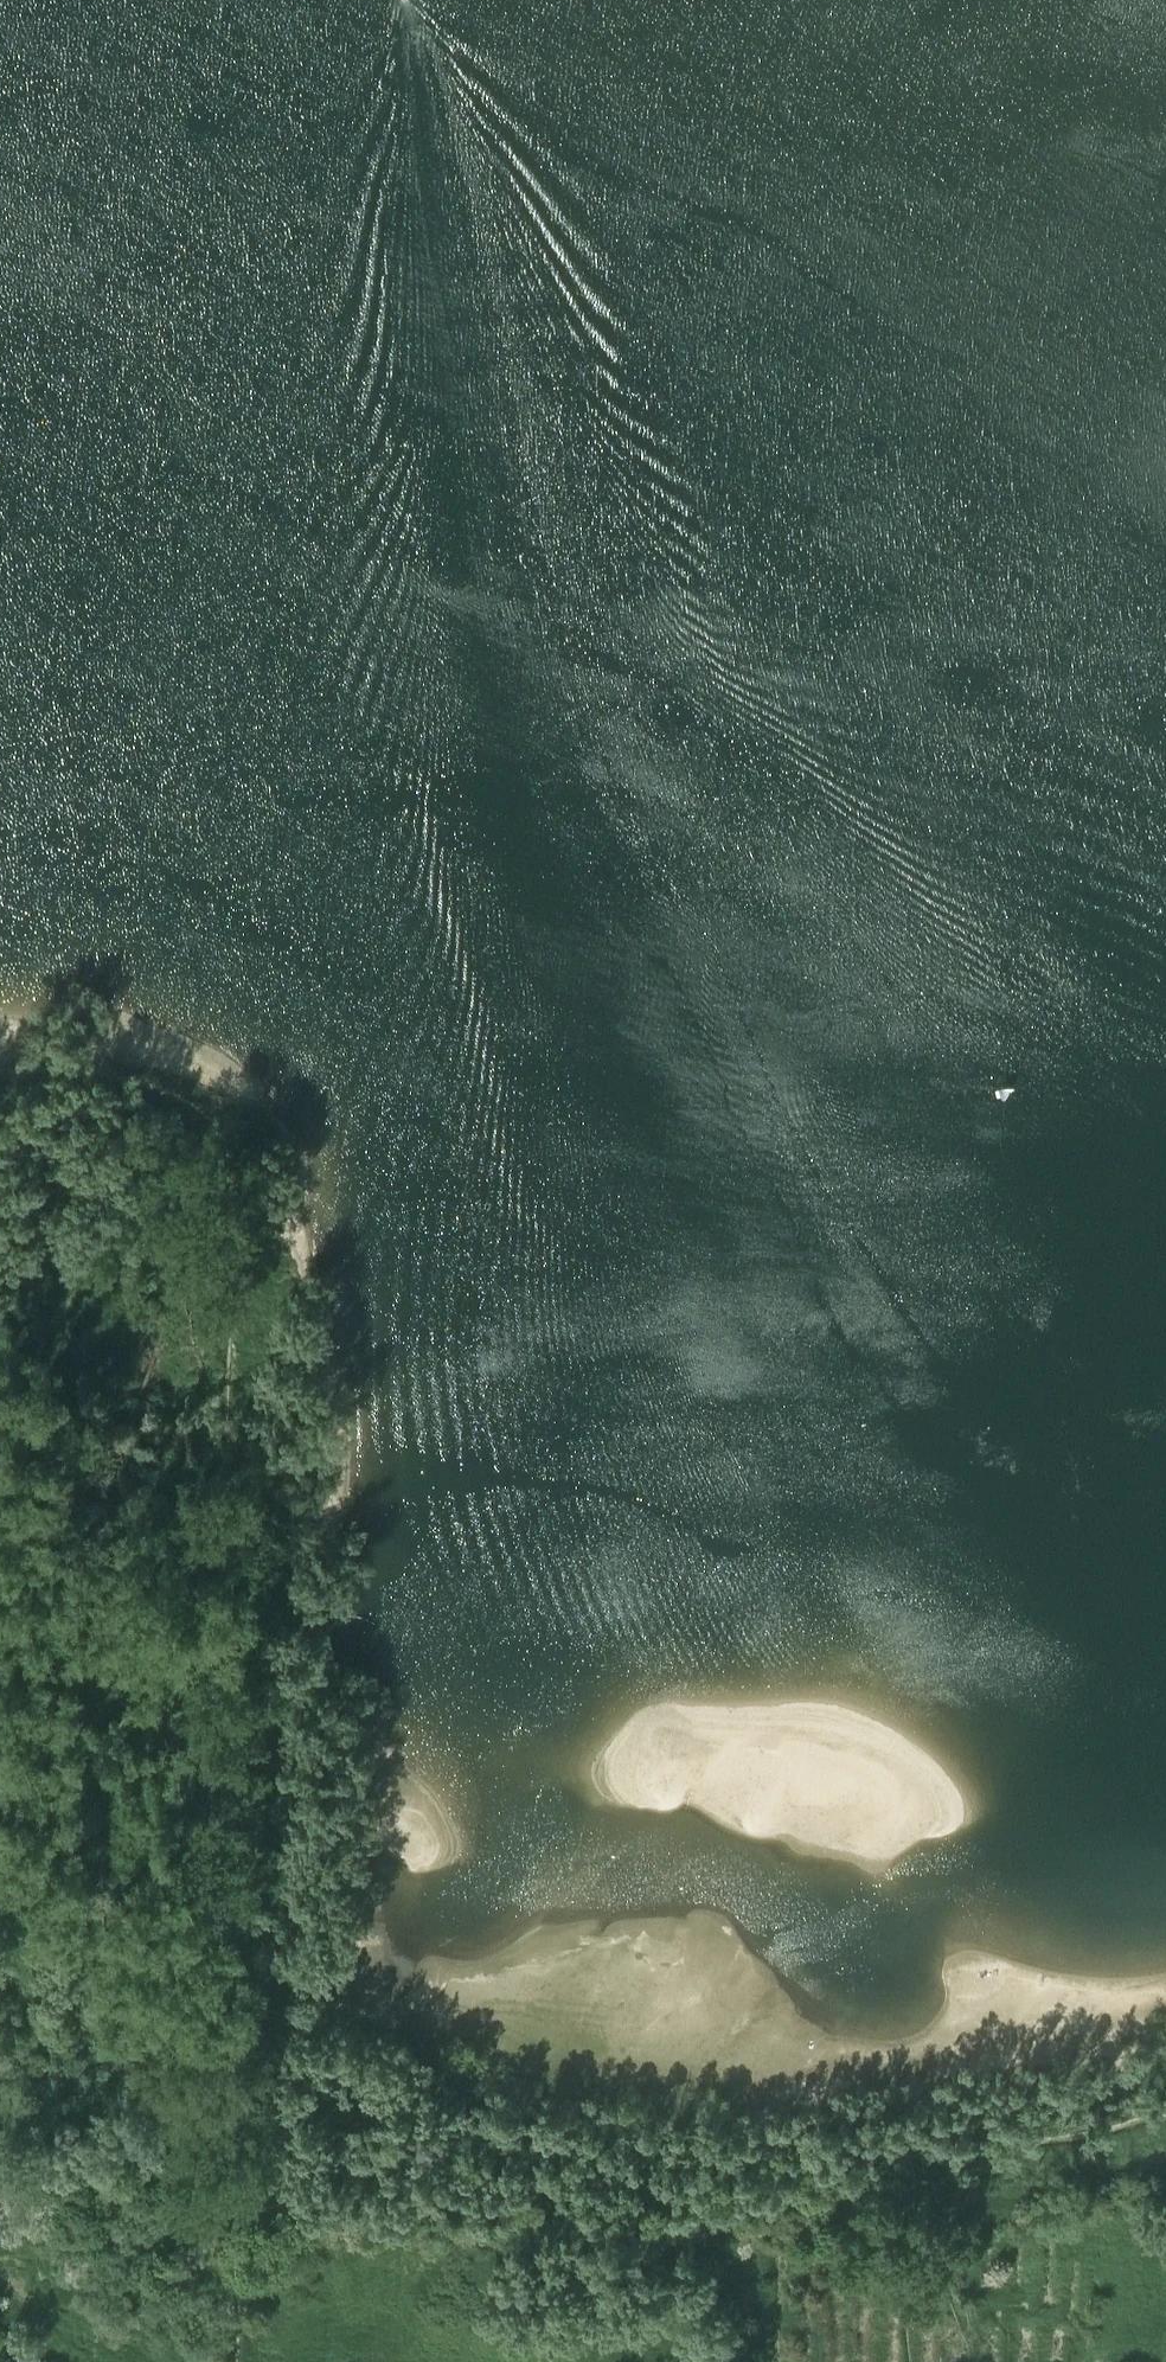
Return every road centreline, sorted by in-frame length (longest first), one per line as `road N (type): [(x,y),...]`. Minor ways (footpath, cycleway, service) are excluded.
road 1 (track): [(0,1082),(150,1085),(189,1102),(220,1132),(227,1186),(215,2187)]
road 2 (track): [(909,2361),(907,2307),(919,2232),(909,2149)]
road 3 (track): [(215,2187),(229,2361)]

